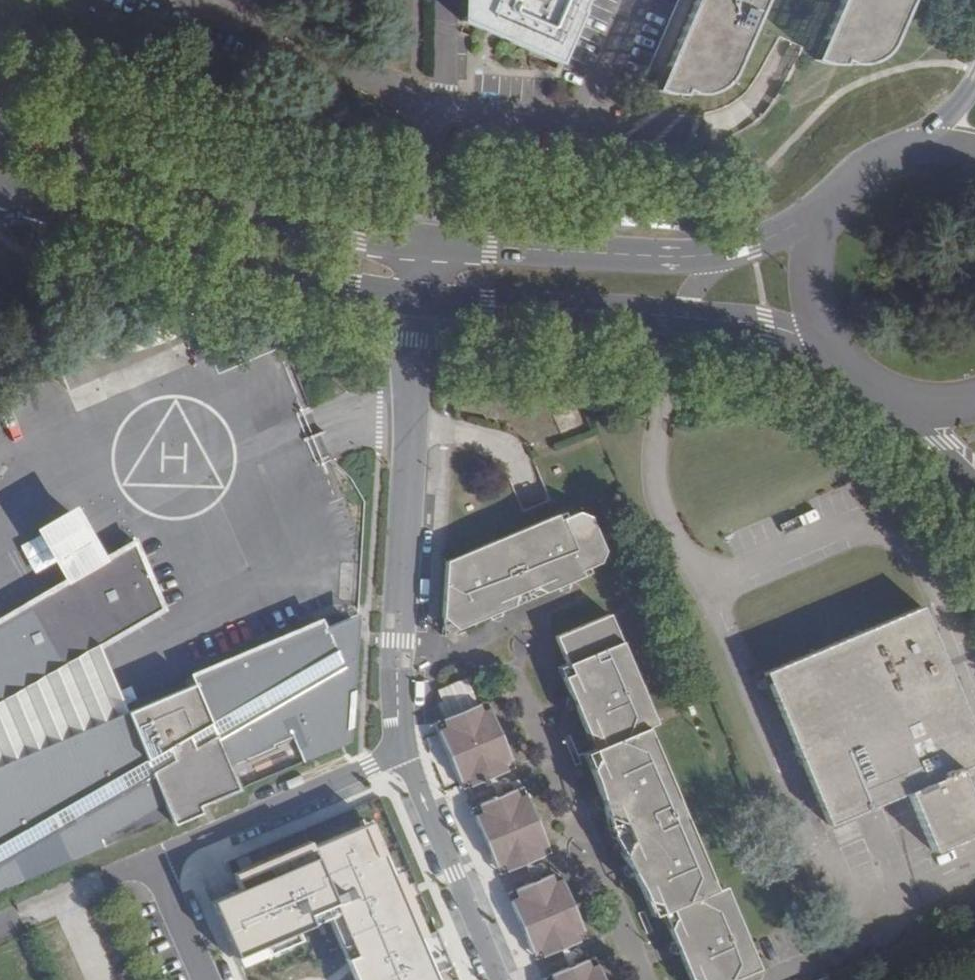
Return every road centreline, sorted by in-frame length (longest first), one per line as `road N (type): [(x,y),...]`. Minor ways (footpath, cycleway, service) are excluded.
road 1 (residential): [(423,302),(399,642),(400,730),(498,979)]
road 2 (tertiary): [(430,244),(246,208),(0,128)]
road 3 (tertiary): [(423,302),(768,325),(834,348)]
road 4 (tertiary): [(832,207),(714,254),(430,244)]
road 5 (tertiary): [(35,202),(217,262),(423,302)]
road 6 (tertiary): [(832,207),(812,278),(834,348)]

